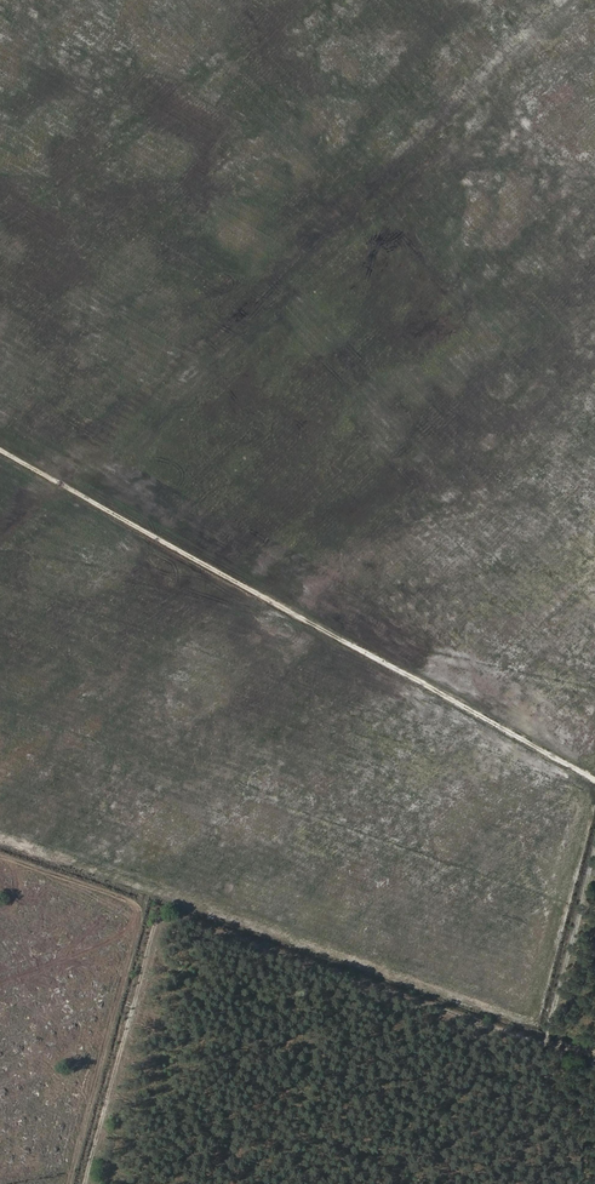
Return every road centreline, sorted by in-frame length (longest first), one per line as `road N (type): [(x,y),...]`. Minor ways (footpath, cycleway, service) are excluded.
road 1 (track): [(0,531),(563,0)]
road 2 (track): [(0,445),(594,779)]
road 3 (track): [(76,1183),(238,581)]
road 4 (track): [(154,890),(546,1023)]
road 5 (track): [(0,849),(151,901)]

